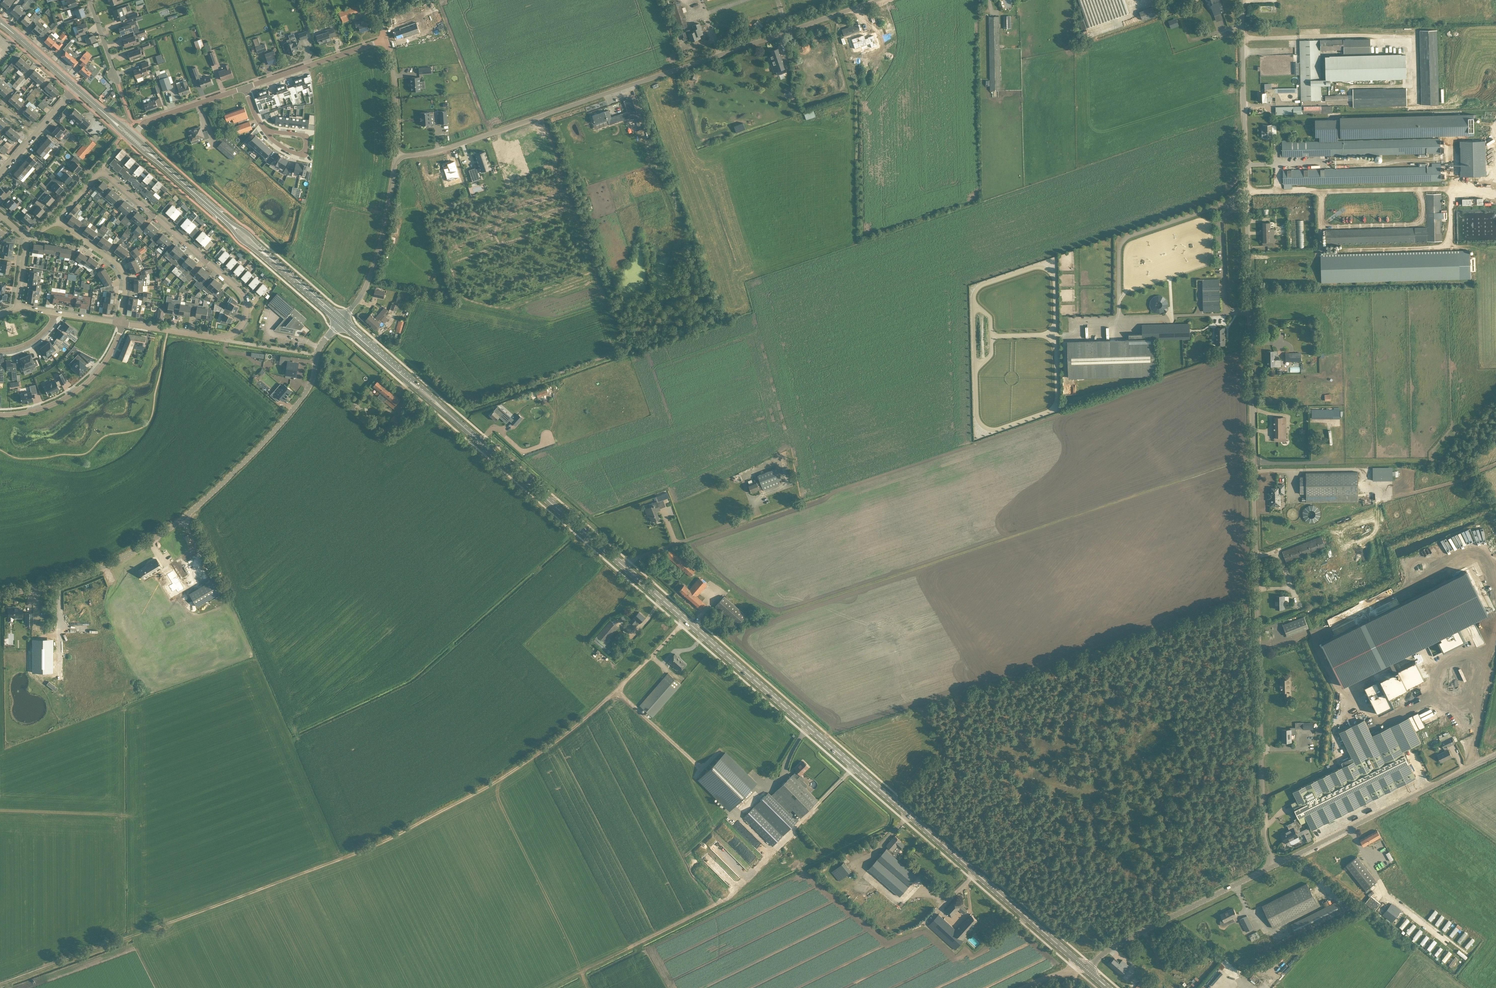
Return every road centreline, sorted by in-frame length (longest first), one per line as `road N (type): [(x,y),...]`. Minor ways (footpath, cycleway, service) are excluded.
road 1 (unclassified): [(1273,866),(1264,833),(1242,0)]
road 2 (track): [(689,621),(591,715),(437,815),(350,857),(0,985)]
road 3 (primary): [(1082,964),(623,567)]
road 4 (unclassified): [(397,157),(437,152),(881,0)]
road 5 (unclassified): [(0,594),(87,574),(170,528),(306,394),(318,352),(342,321)]
road 6 (residential): [(123,323),(225,340),(249,307),(238,286),(100,170)]
road 7 (track): [(554,987),(797,865),(807,878)]
road 8 (unclassified): [(1273,866),(1495,755)]
road 9 (primary): [(623,567),(440,406)]
road 10 (unclassified): [(1086,967),(1273,866)]
road 11 (residential): [(342,321),(380,249),(397,157)]
road 12 (residential): [(0,414),(39,411),(72,396),(100,371),(123,323)]
road 13 (residential): [(245,87),(385,39)]
road 14 (unclassified): [(623,567),(754,517)]
road 15 (residential): [(123,323),(125,276),(56,221)]
road 16 (track): [(125,815),(0,810)]
road 17 (residential): [(133,135),(145,121),(245,87)]

